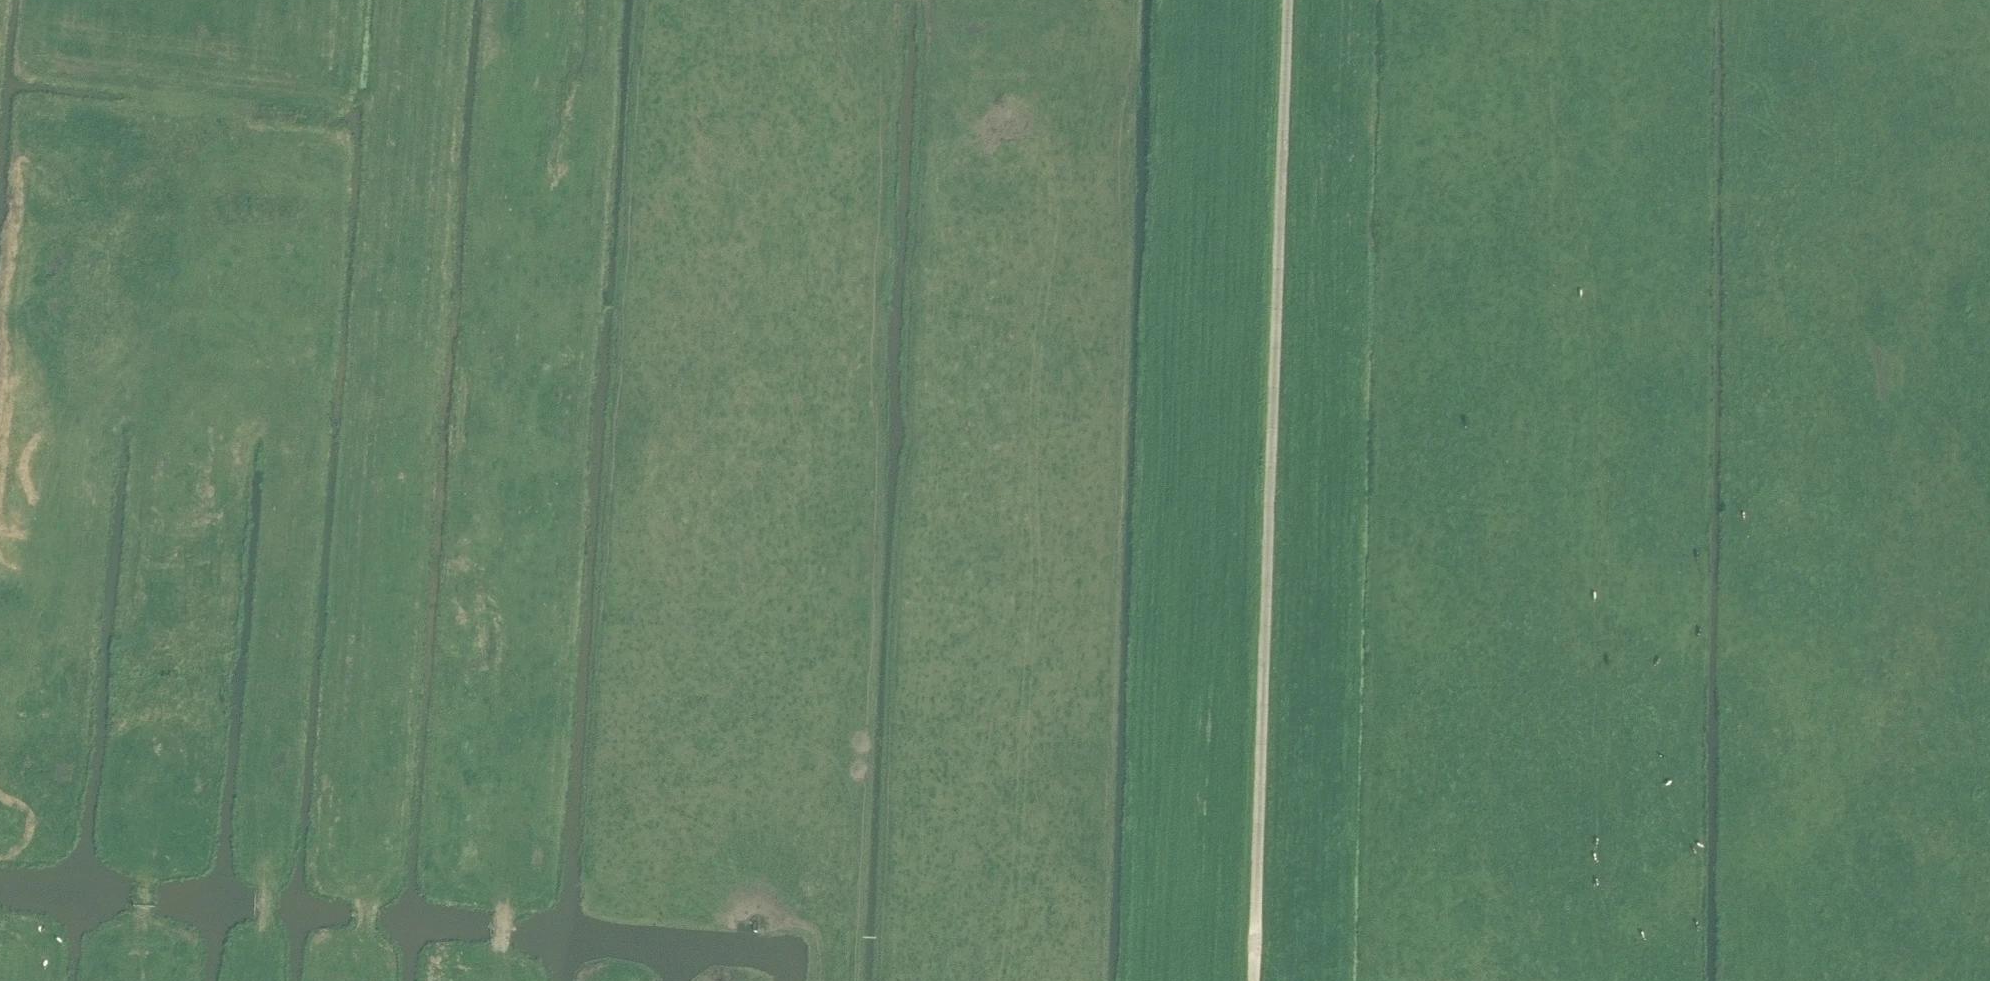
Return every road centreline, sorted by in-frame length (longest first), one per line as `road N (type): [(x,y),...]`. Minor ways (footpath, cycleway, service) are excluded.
road 1 (track): [(1253,980),(1285,0)]

